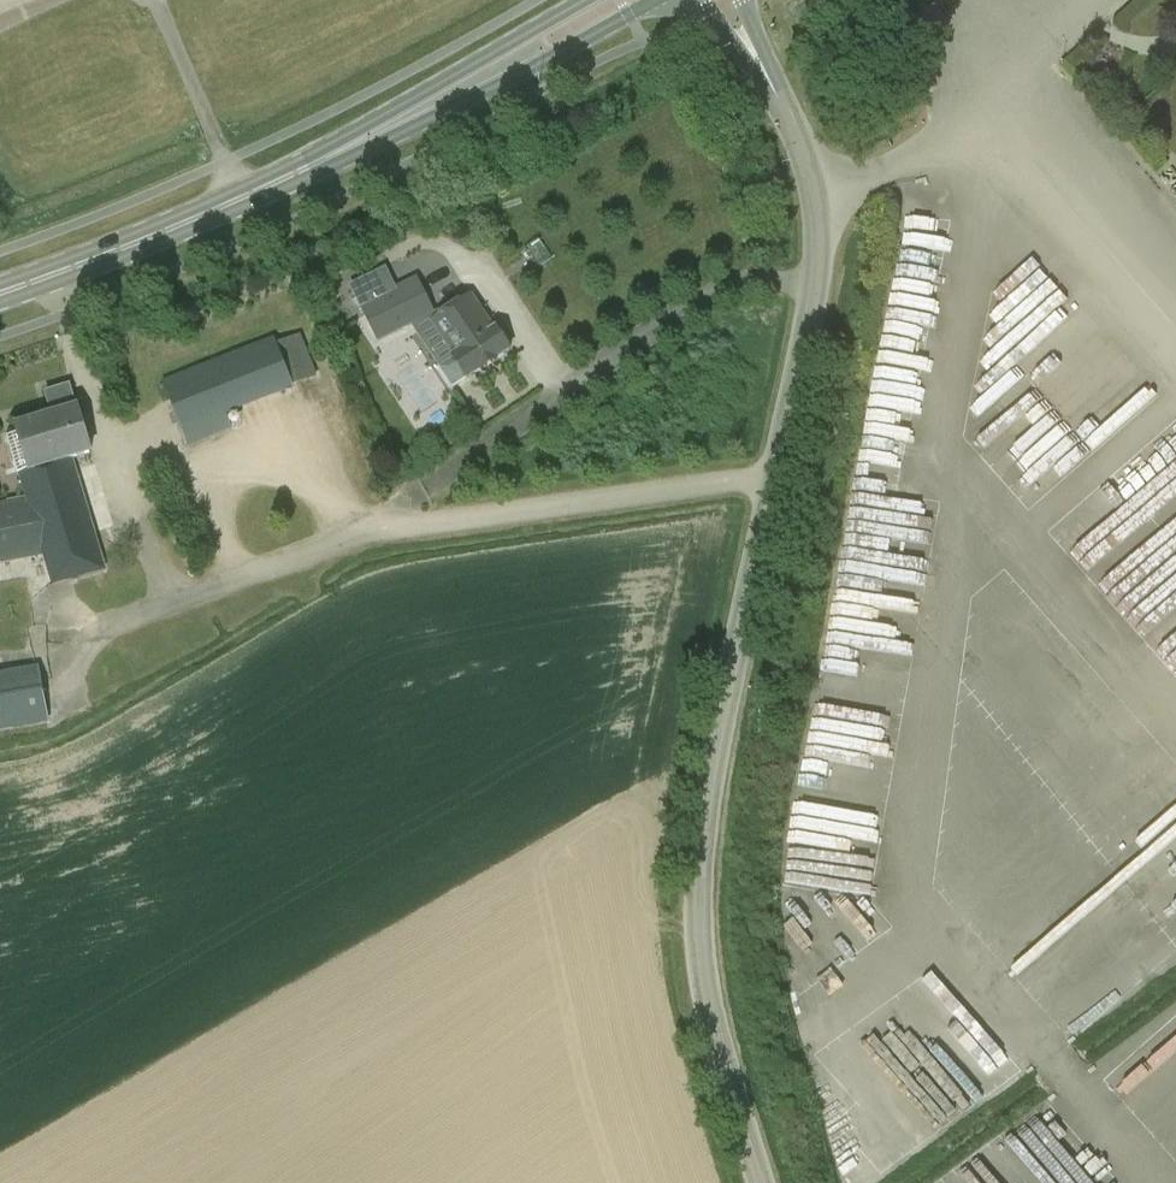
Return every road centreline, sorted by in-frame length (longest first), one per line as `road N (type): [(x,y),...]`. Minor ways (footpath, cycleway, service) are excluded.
road 1 (tertiary): [(755,1182),(705,1004),(701,911),(709,816),(805,375),(819,229),(802,146),(722,0)]
road 2 (primary): [(438,103),(237,201),(0,294)]
road 3 (primary): [(438,103),(519,75),(656,0)]
road 4 (primary): [(586,0),(438,103)]

